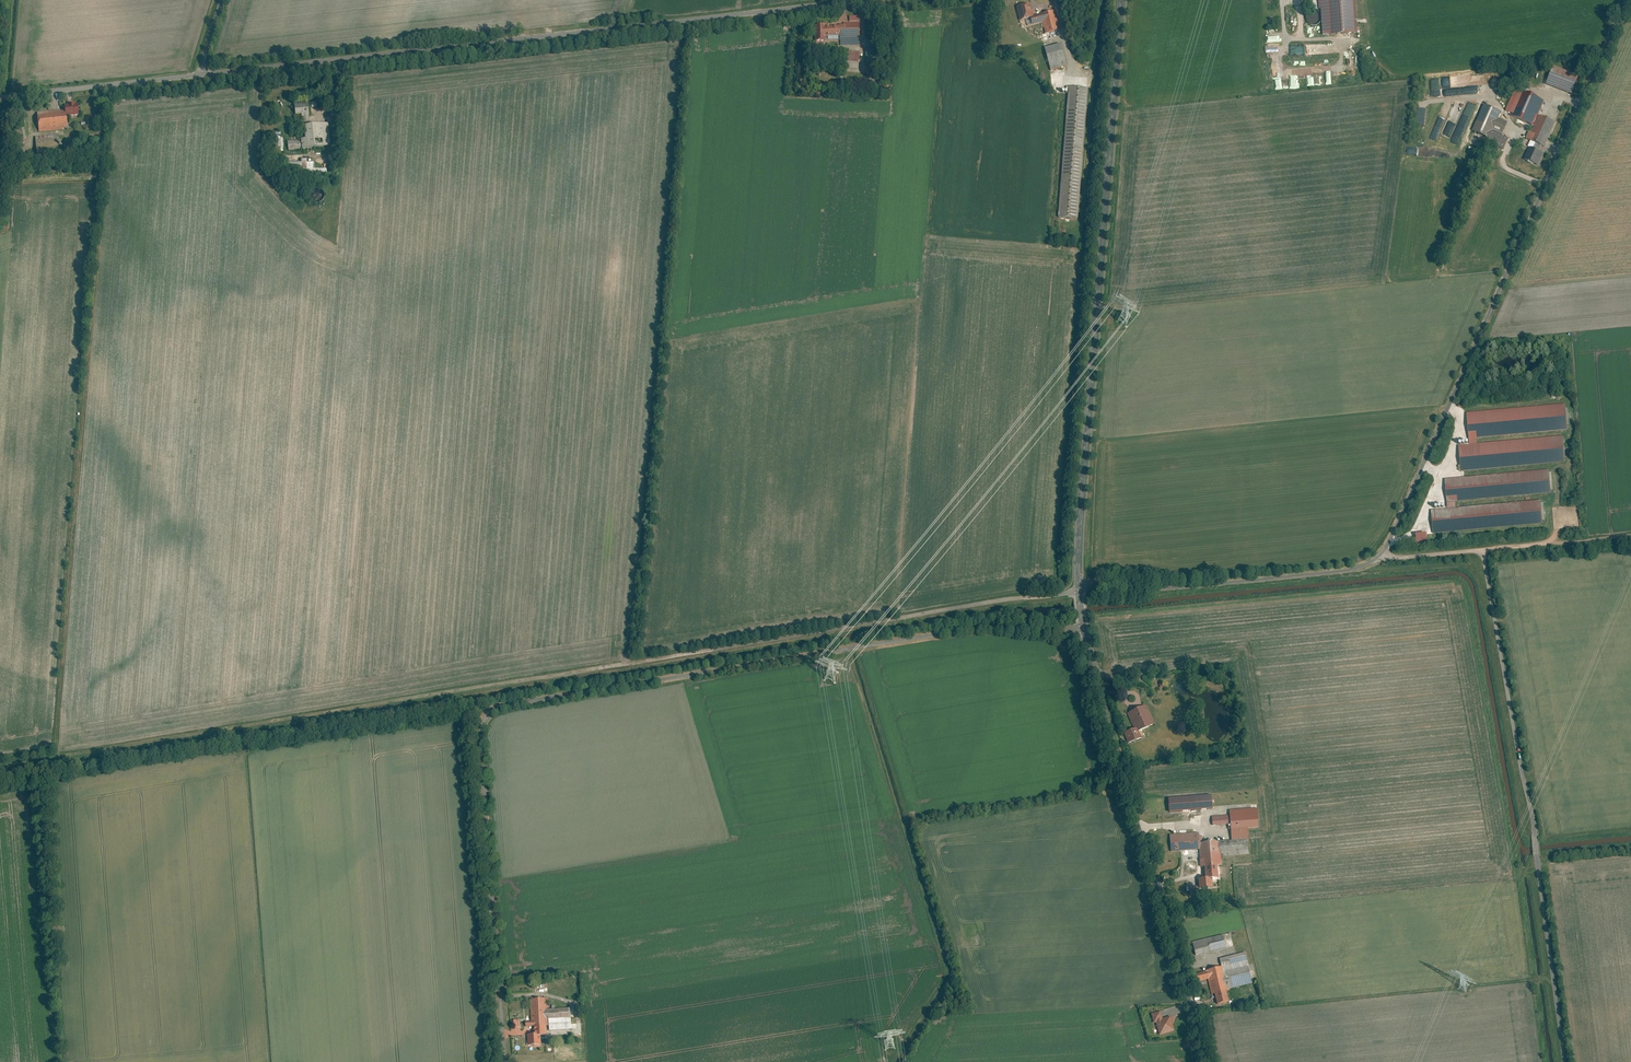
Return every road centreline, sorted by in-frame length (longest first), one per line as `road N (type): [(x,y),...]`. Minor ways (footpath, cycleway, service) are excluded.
road 1 (track): [(1078,586),(0,766)]
road 2 (unclassified): [(503,1061),(479,747),(495,706),(993,625),(1083,630)]
road 3 (unclassified): [(1627,0),(1386,549),(1349,570),(1175,587),(1078,586)]
road 4 (unclassified): [(197,78),(869,0)]
road 5 (tertiary): [(1078,586),(1119,0)]
road 6 (tertiary): [(1207,1061),(1083,630)]
road 7 (track): [(1376,559),(1482,550),(1535,838)]
road 8 (unclassified): [(1535,838),(1564,1061)]
road 9 (unclassified): [(0,100),(197,78)]

